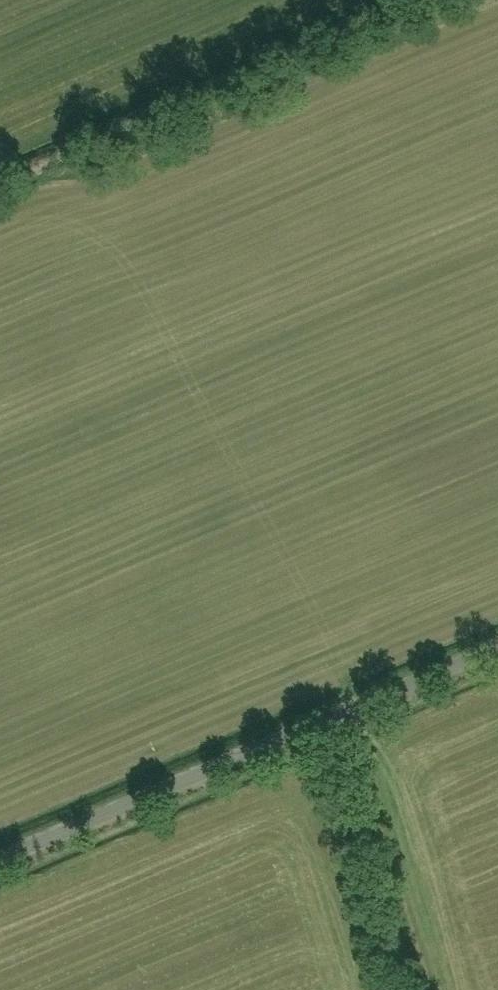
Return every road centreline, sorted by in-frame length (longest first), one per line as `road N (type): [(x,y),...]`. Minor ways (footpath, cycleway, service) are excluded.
road 1 (unclassified): [(0,860),(497,646)]

